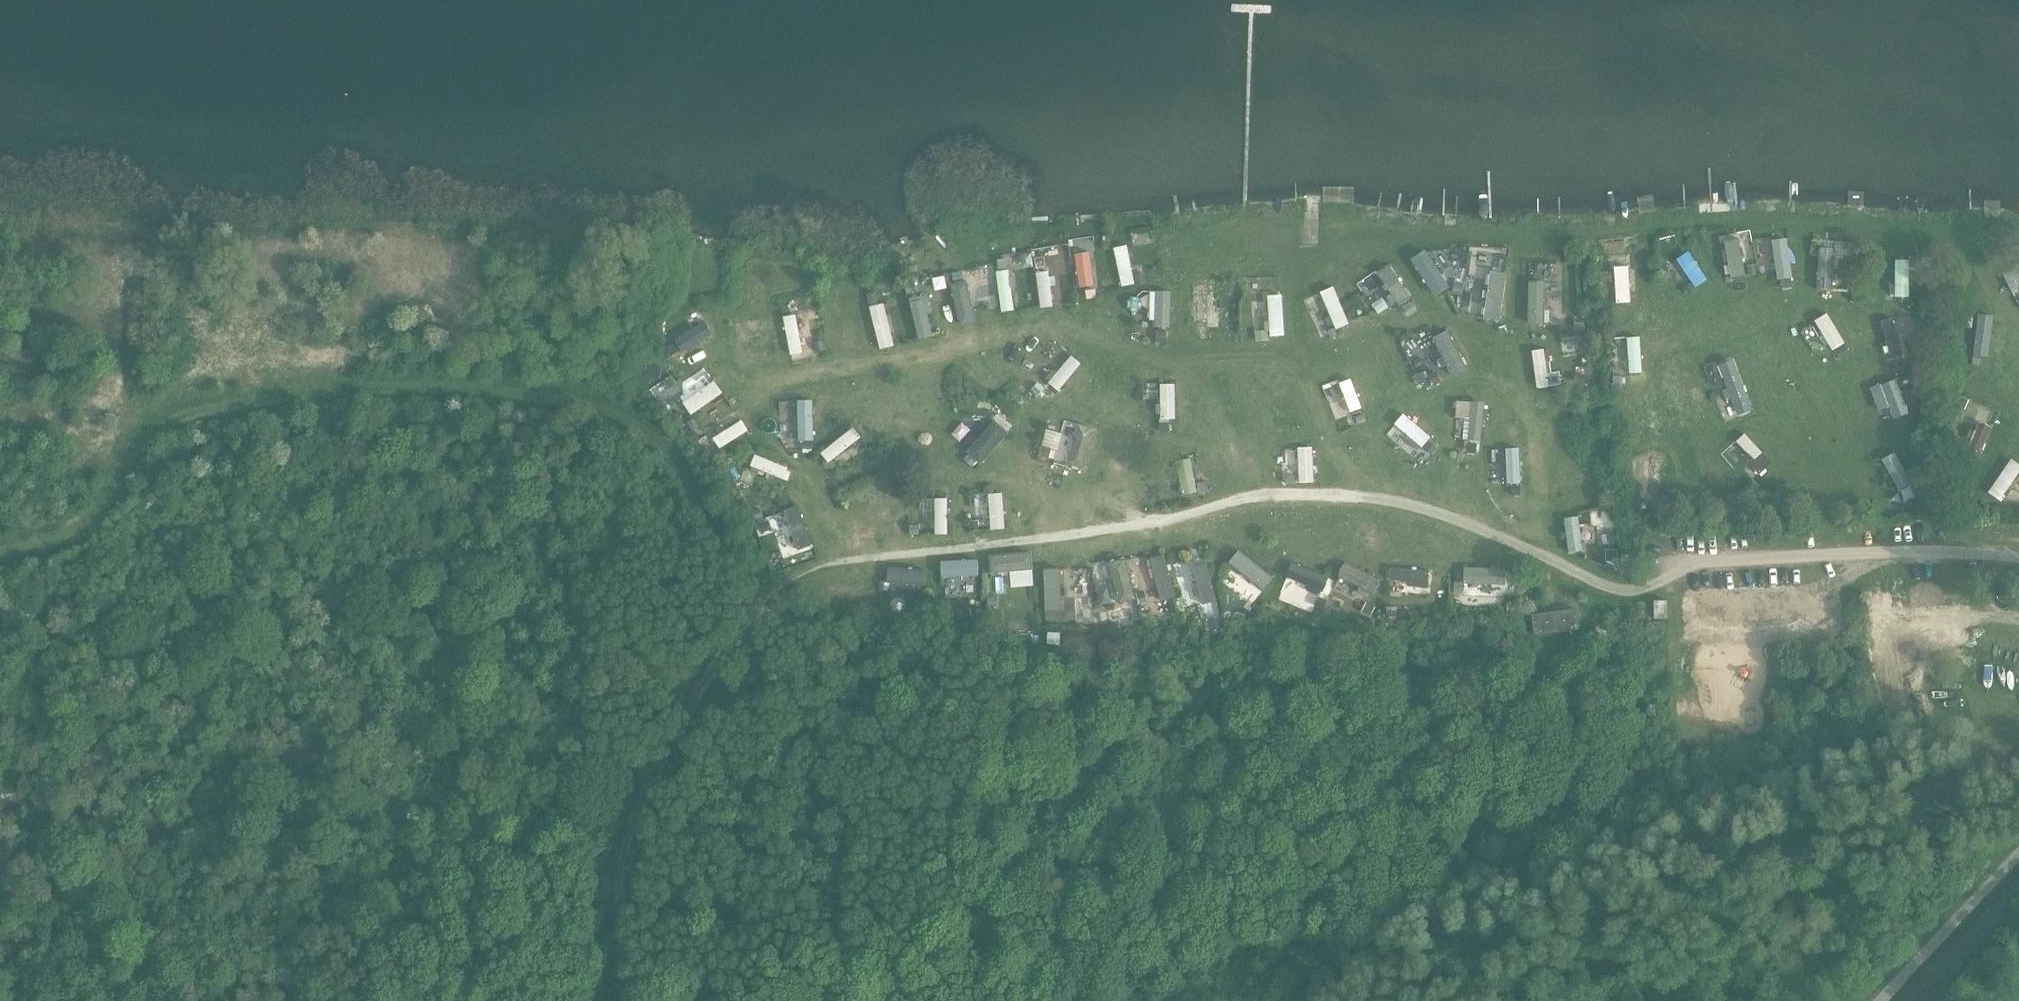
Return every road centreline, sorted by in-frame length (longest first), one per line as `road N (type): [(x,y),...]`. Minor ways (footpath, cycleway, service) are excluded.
road 1 (unclassified): [(1881,1000),(2018,854)]

